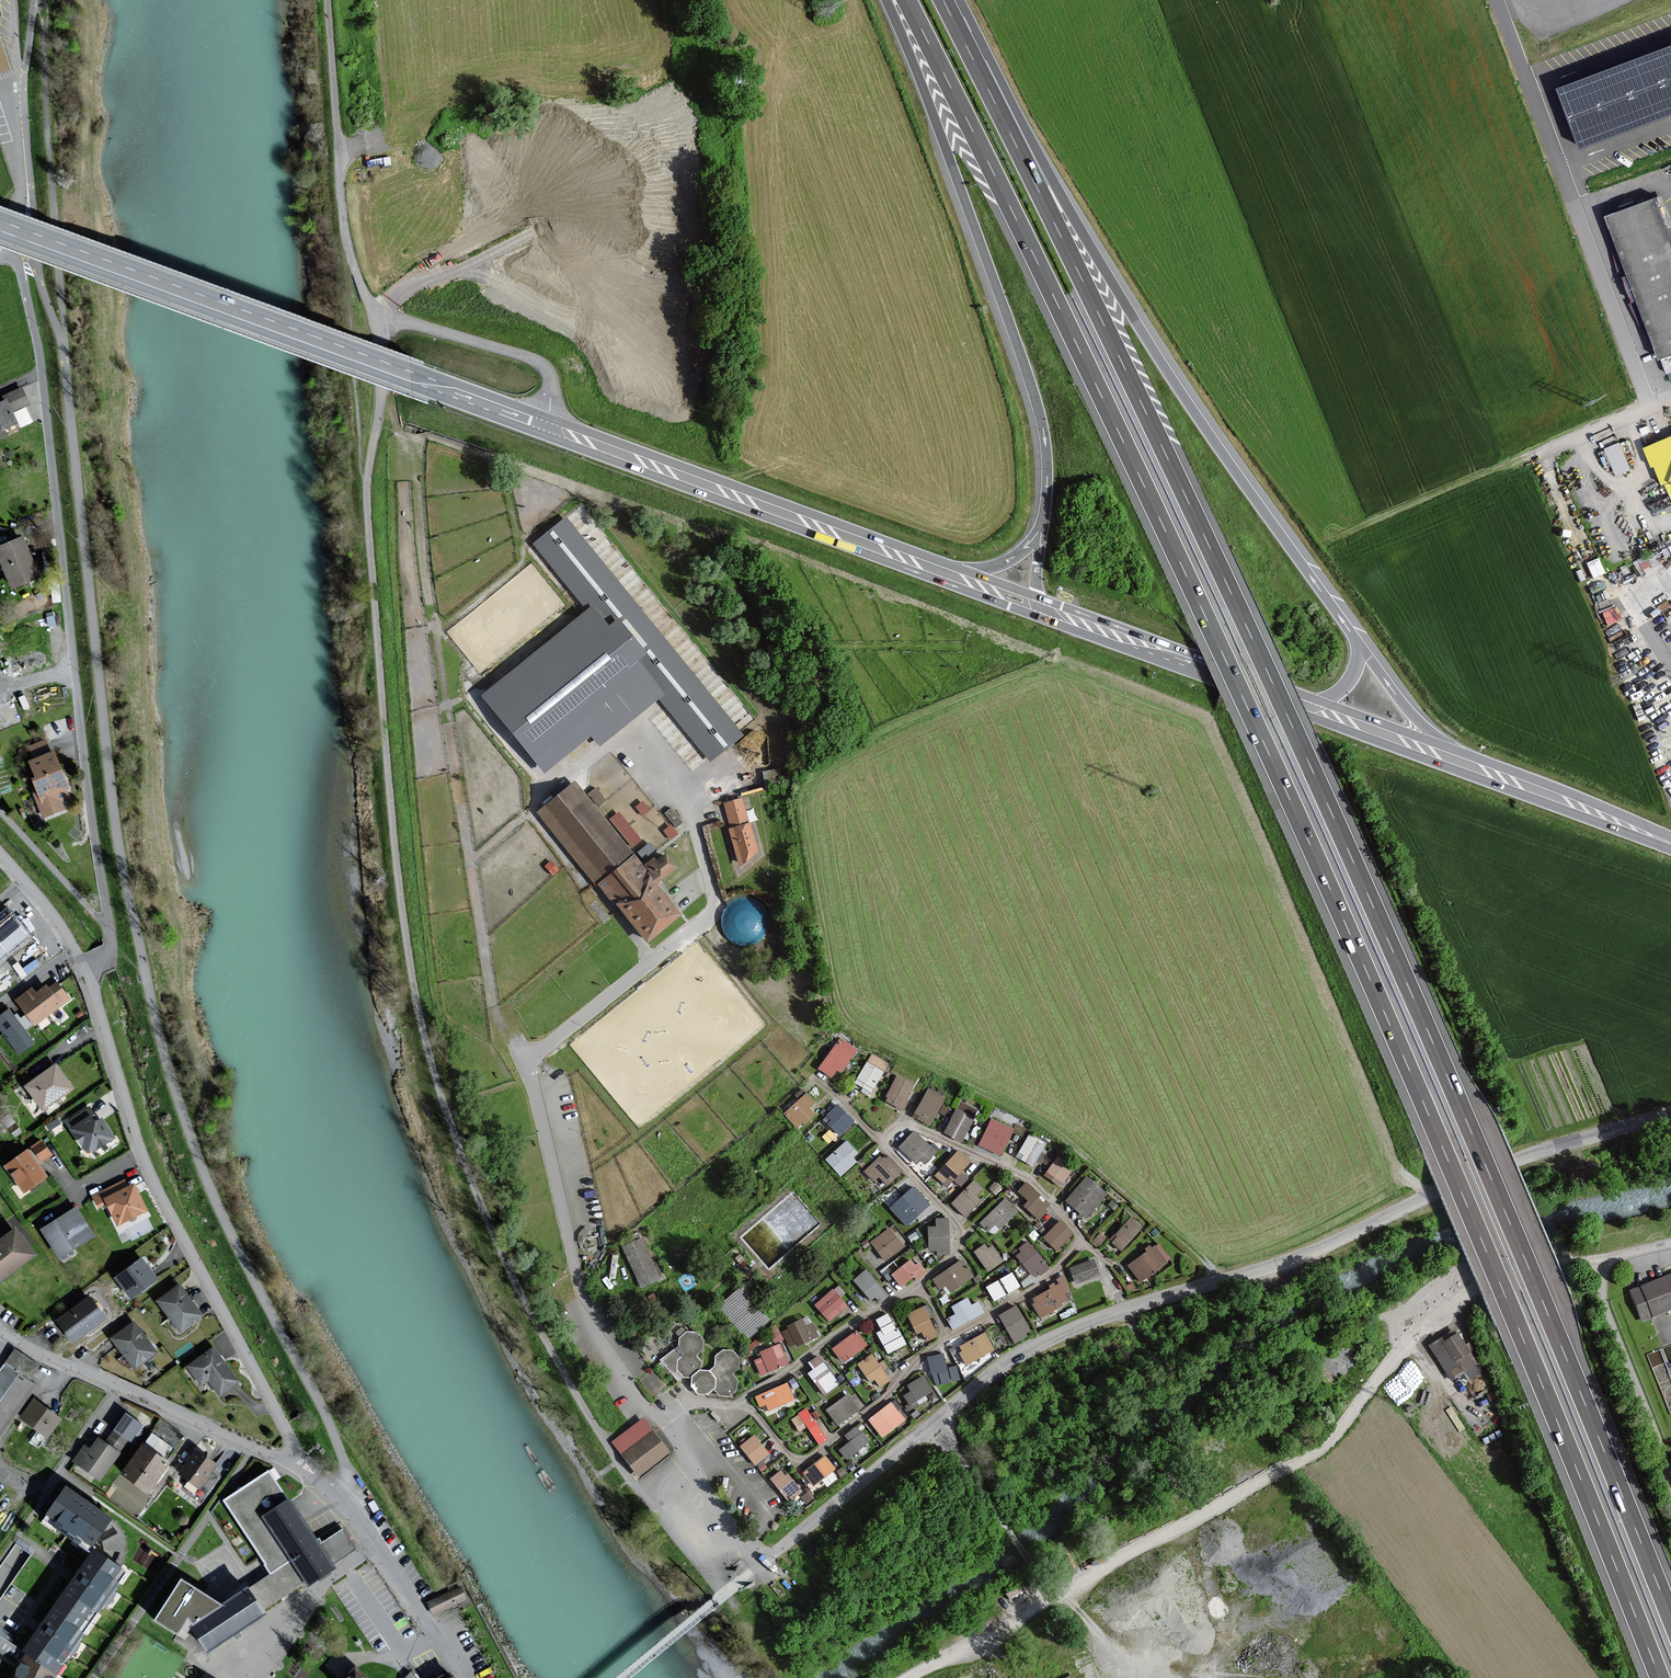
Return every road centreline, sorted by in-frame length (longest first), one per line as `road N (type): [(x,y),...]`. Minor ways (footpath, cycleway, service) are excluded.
road 1 (motorway): [(907,0),(1139,475),(1372,984),(1660,1677)]
road 2 (motorway): [(1670,1618),(1476,1143),(1289,719),(944,0)]
road 3 (track): [(34,0),(25,125),(39,274),(65,356),(125,883),(189,1132),(338,1447),(347,1475),(341,1496)]
road 4 (unclassified): [(724,1594),(995,1370),(1036,1346),(1288,1261),(1440,1191),(1670,1113)]
road 5 (primary): [(952,577),(0,226)]
road 6 (track): [(1595,1260),(1513,1272),(1474,1289),(1430,1324),(1328,1441),(1295,1465),(913,1677)]
road 7 (motorway): [(1360,645),(1136,322),(947,0)]
road 8 (track): [(737,675),(569,482),(427,432),(420,466),(455,766)]
road 9 (residential): [(0,851),(88,972),(150,1173),(291,1442),(293,1464)]
road 10 (motorway): [(894,0),(1038,410),(1047,464),(1041,529)]
road 11 (unclassified): [(1497,0),(1648,407)]
road 12 (residential): [(948,1339),(1039,1289),(1081,1236),(1031,1181),(922,1130),(900,1128),(881,1142)]
road 13 (track): [(642,0),(629,36),(602,65),(503,85),(338,153)]
road 14 (residential): [(293,1464),(0,1331)]
road 15 (unclassified): [(1670,1243),(1595,1260),(1670,1482)]
road 16 (primary): [(1311,707),(1035,606)]
road 17 (residential): [(739,1403),(785,1451),(809,1460),(893,1392),(905,1367),(948,1339)]
road 18 (track): [(547,428),(551,382),(540,364),(375,313)]
road 19 (residential): [(739,1403),(847,1323),(921,1285)]
road 20 (primary): [(1670,843),(1471,766)]
road 21 (track): [(936,1422),(1050,1596)]
road 22 (residential): [(921,1285),(961,1251),(961,1235),(881,1142)]
road 23 (track): [(19,72),(9,97),(20,192),(4,255)]
road 24 (residential): [(381,1548),(226,1648)]
road 25 (primary): [(1471,766),(1311,707)]
road 26 (motorway): [(1471,766),(1416,719),(1360,645)]
road 27 (residential): [(381,1548),(468,1677)]
road 28 (track): [(528,524),(522,564),(437,633)]

